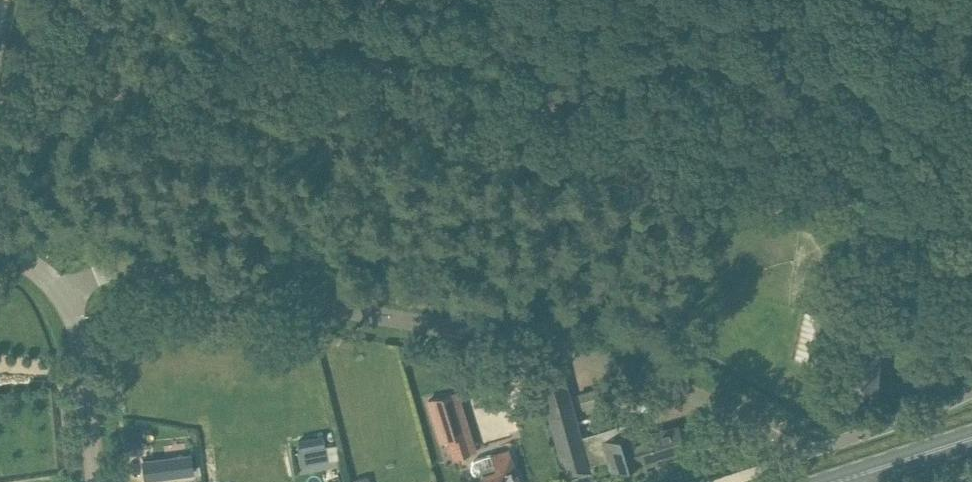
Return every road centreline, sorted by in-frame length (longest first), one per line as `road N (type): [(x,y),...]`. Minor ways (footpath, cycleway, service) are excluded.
road 1 (unclassified): [(62,296),(111,270),(485,335),(679,390),(806,453)]
road 2 (unclassified): [(98,481),(79,336),(62,296)]
road 3 (primary): [(841,481),(971,440)]

